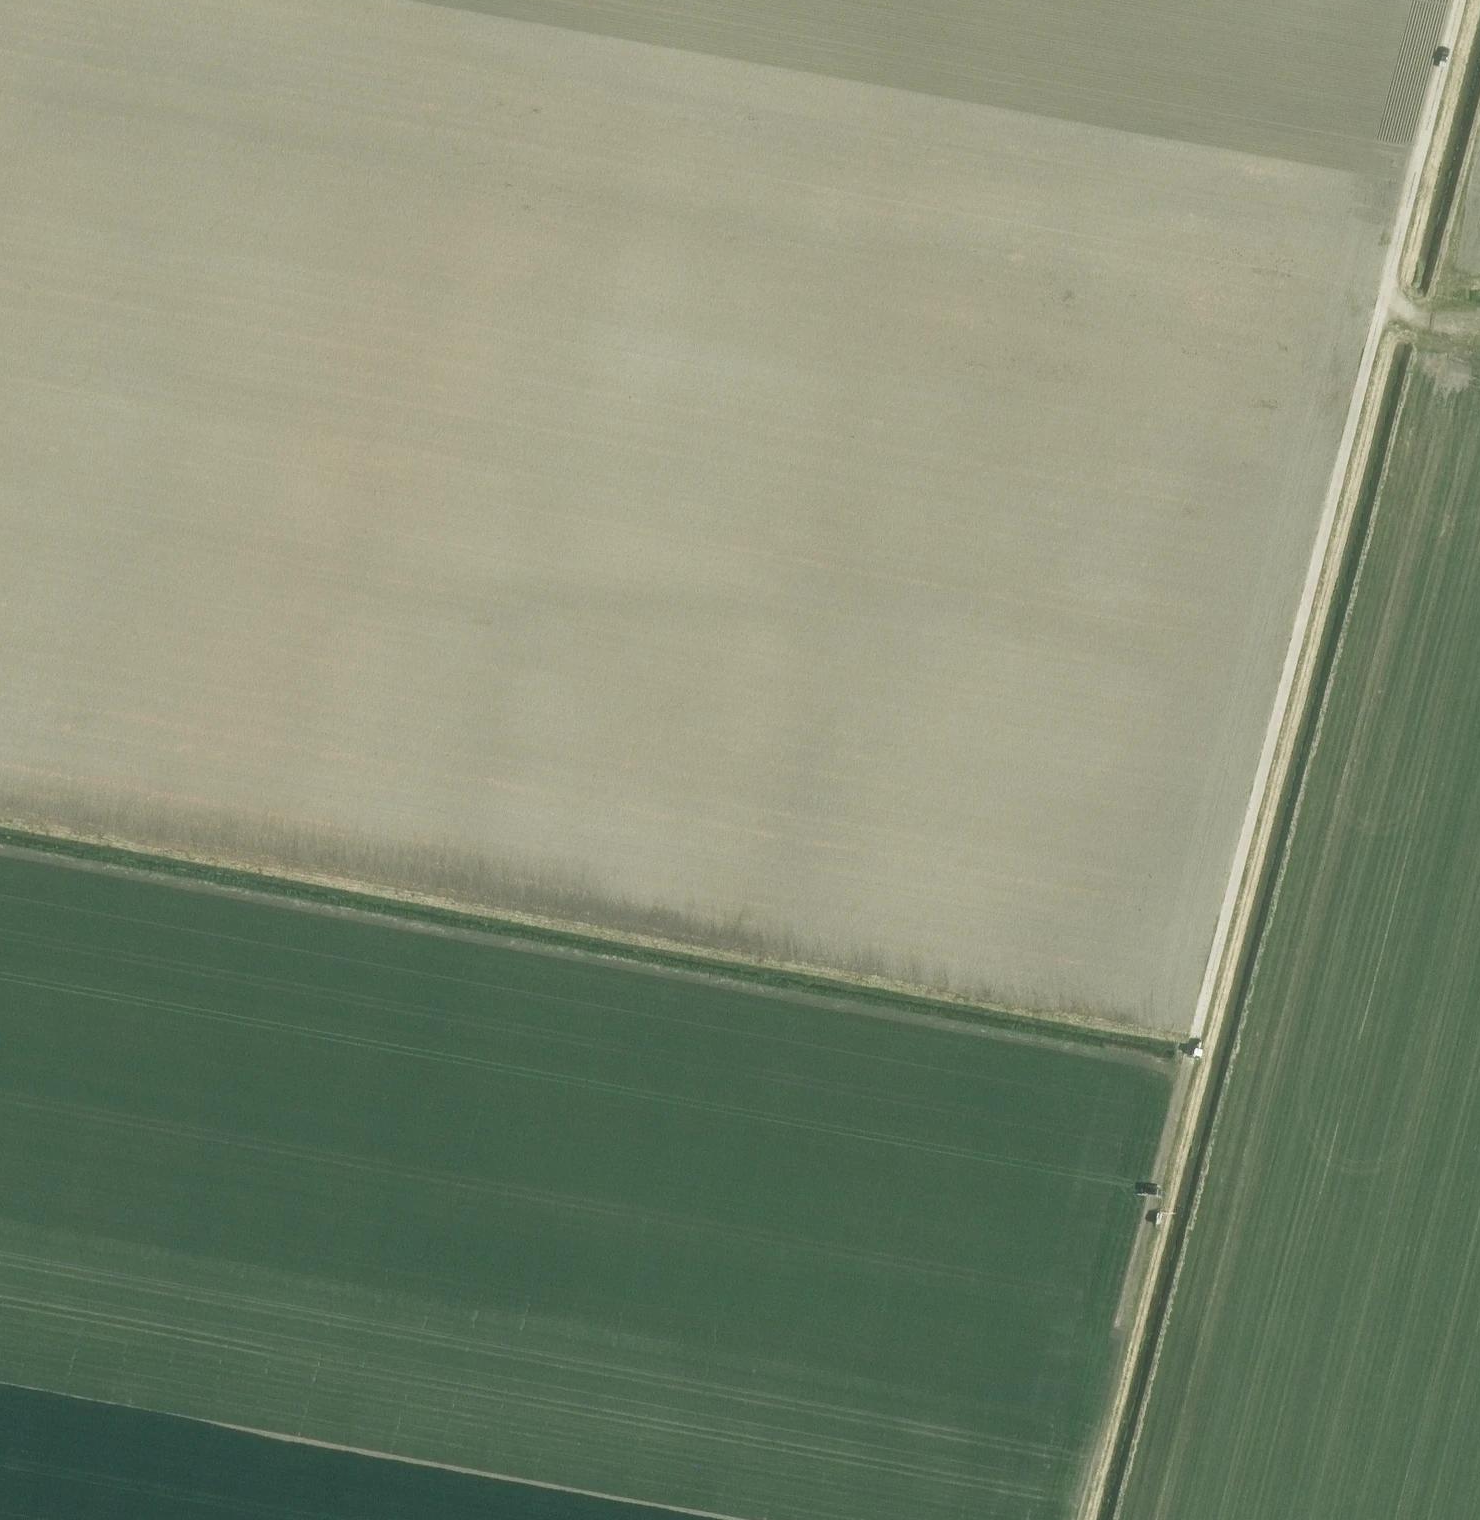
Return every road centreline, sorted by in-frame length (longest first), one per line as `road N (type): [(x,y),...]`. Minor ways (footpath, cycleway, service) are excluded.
road 1 (track): [(1146,1305),(1462,0)]

